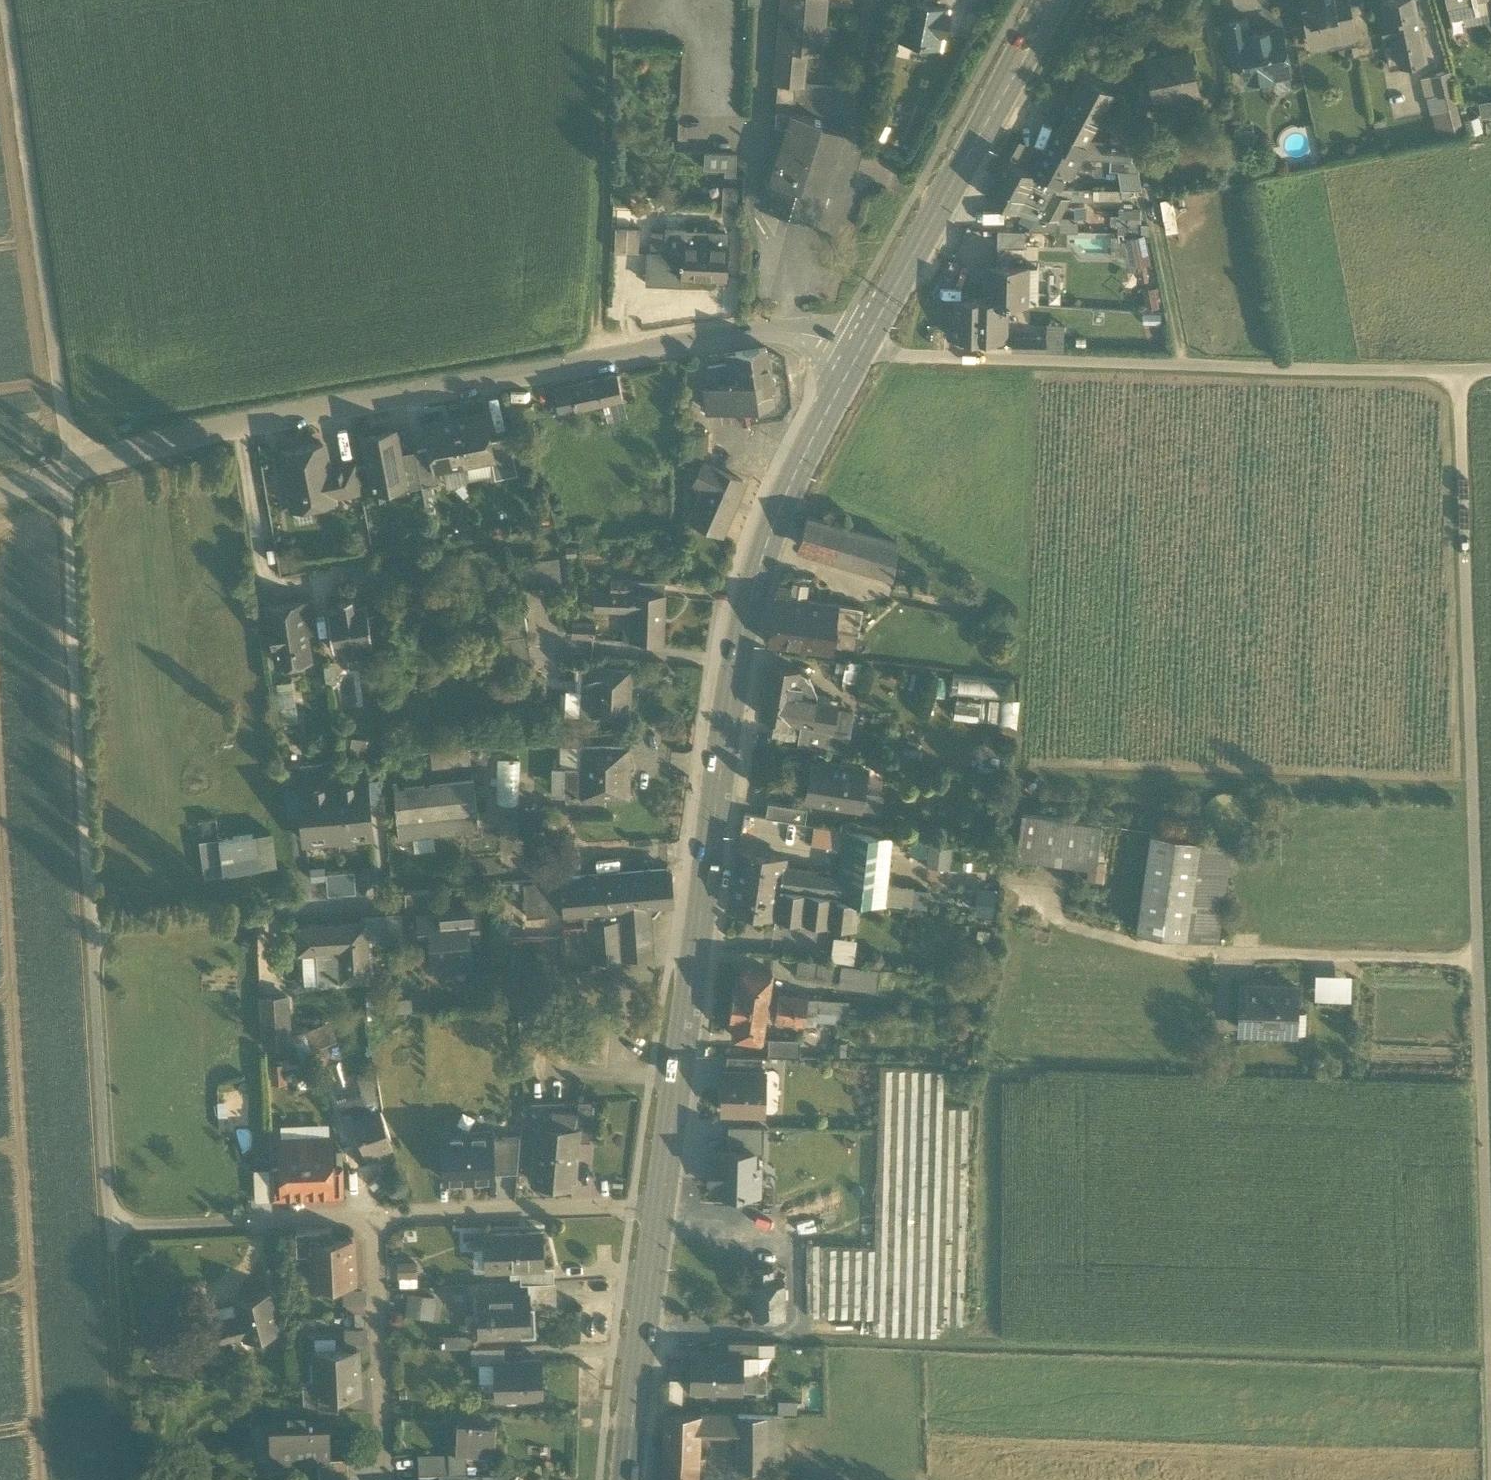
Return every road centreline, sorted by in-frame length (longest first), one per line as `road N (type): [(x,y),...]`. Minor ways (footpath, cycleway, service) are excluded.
road 1 (unclassified): [(1459,370),(1490,1384)]
road 2 (residential): [(856,358),(833,341),(786,328),(316,408),(0,485)]
road 3 (primary): [(856,358),(783,497),(738,647),(659,1207)]
road 4 (track): [(641,1333),(1490,1359)]
road 5 (track): [(1490,369),(856,358)]
road 6 (residential): [(374,1217),(110,1223),(94,923)]
road 7 (track): [(3,0),(69,470)]
road 8 (track): [(94,923),(69,470)]
road 9 (primary): [(1051,0),(856,358)]
road 10 (track): [(594,361),(606,0)]
road 11 (residential): [(379,902),(94,923)]
road 12 (residential): [(659,1207),(374,1217)]
road 13 (primary): [(659,1207),(628,1479)]
road 14 (residential): [(387,1479),(374,1217)]
road 15 (track): [(125,1479),(110,1223)]

